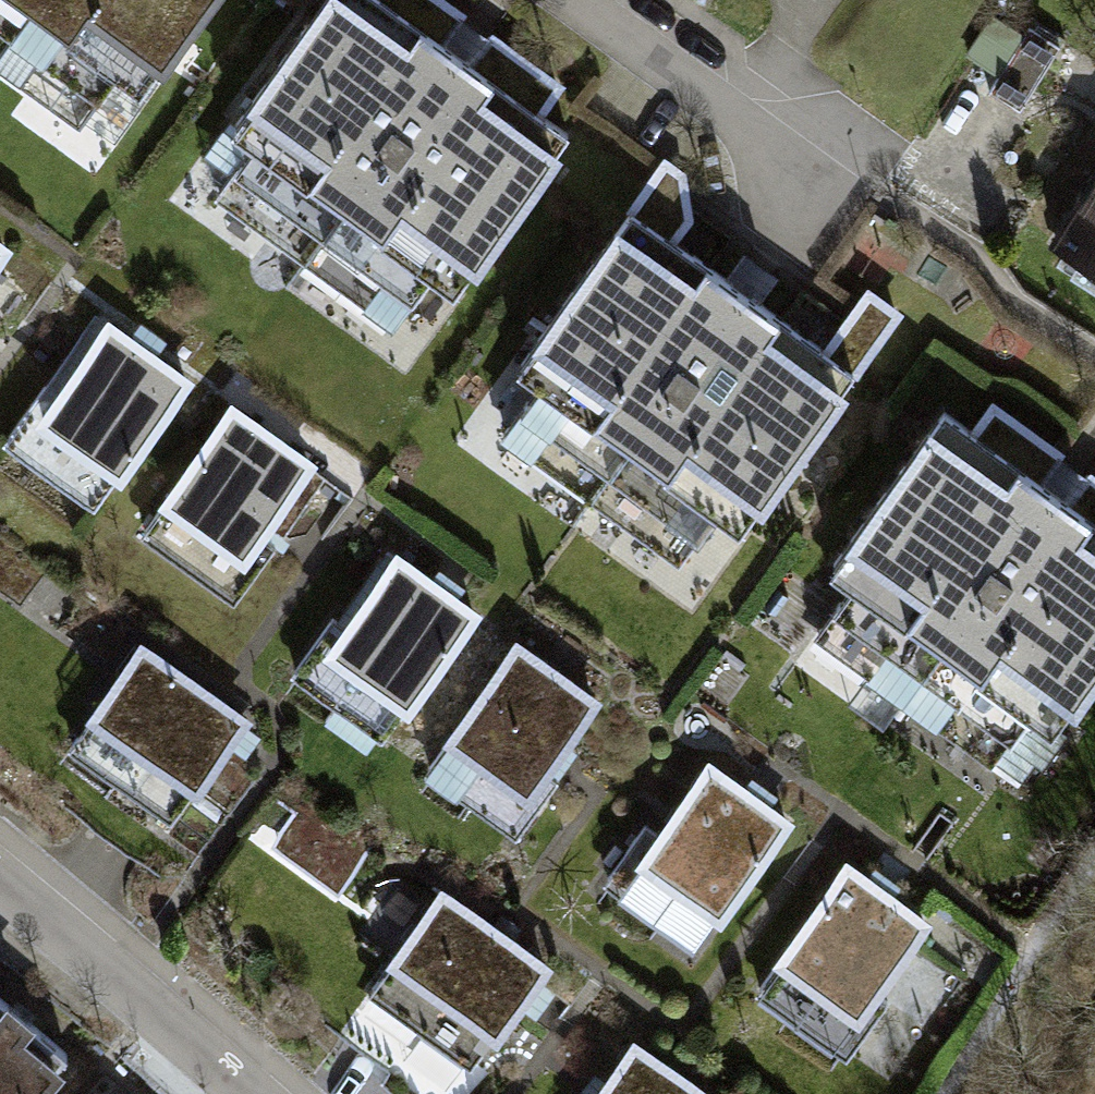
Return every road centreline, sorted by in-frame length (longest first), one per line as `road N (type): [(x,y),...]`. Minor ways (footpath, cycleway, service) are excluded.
road 1 (residential): [(251,1093),(0,883)]
road 2 (residential): [(573,0),(735,119),(836,167)]

